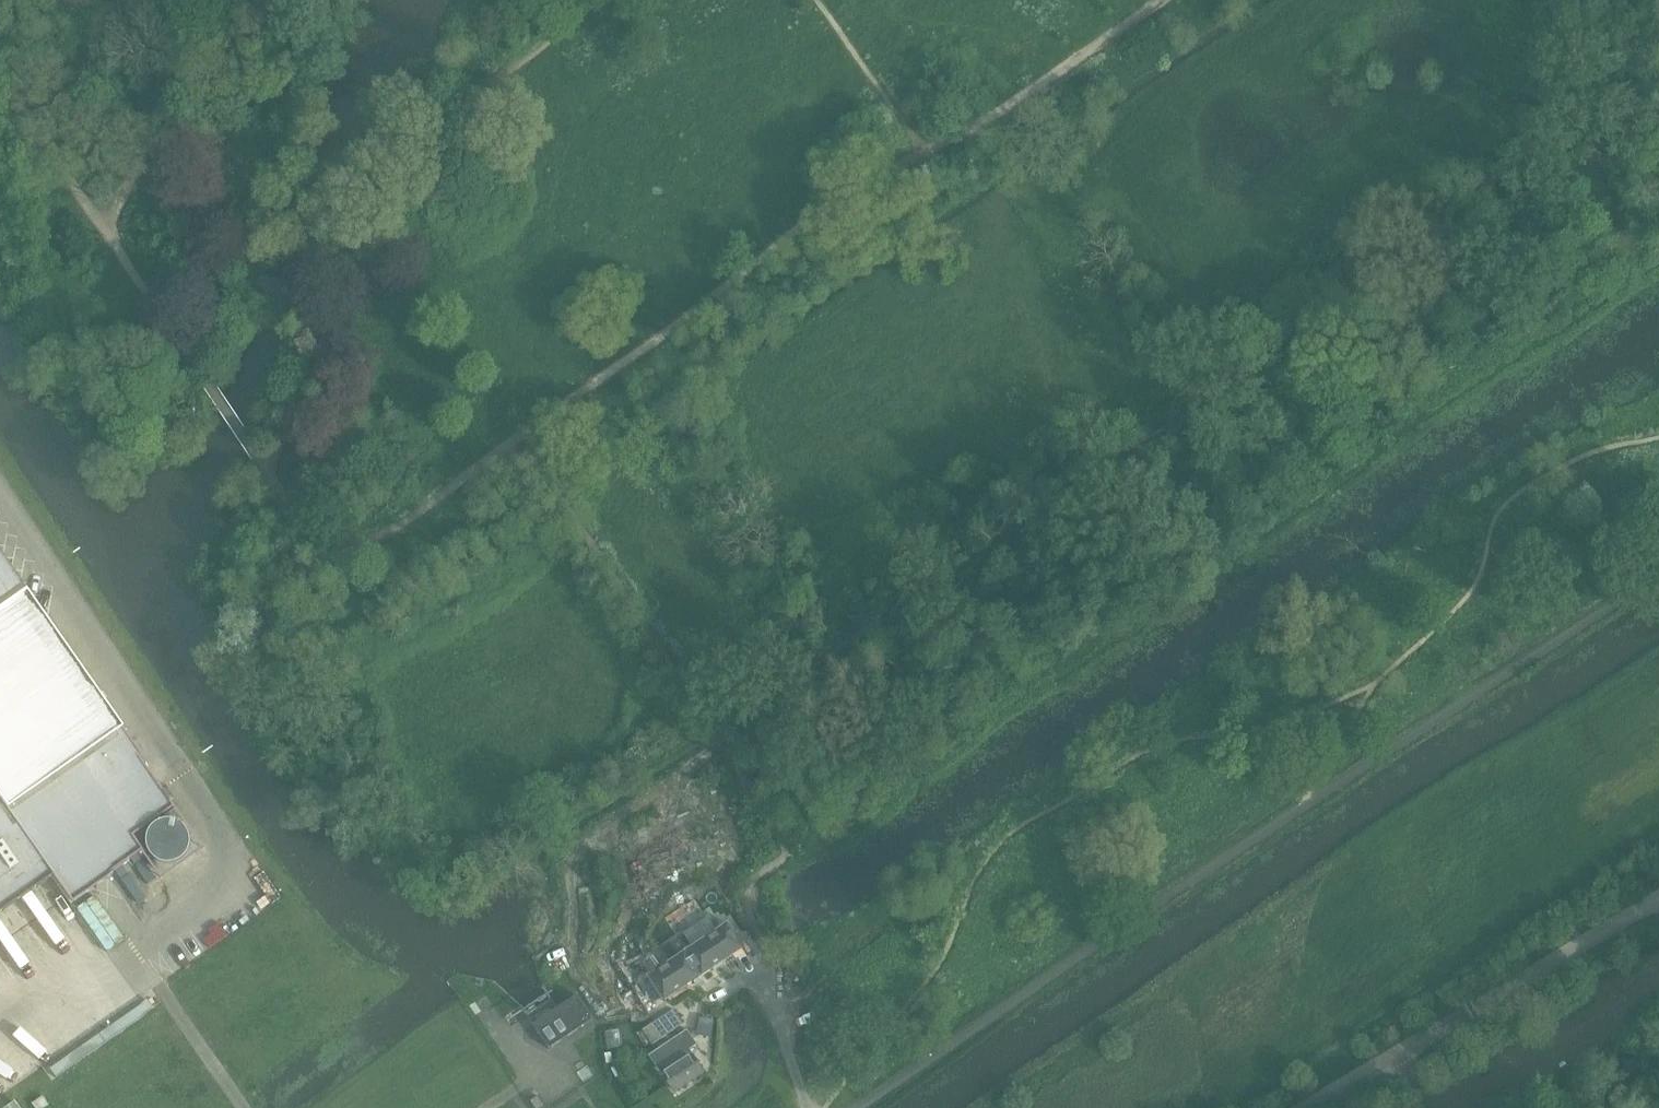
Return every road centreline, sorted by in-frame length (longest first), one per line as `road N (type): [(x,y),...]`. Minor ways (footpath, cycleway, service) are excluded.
road 1 (unclassified): [(1323,1107),(1658,891)]

